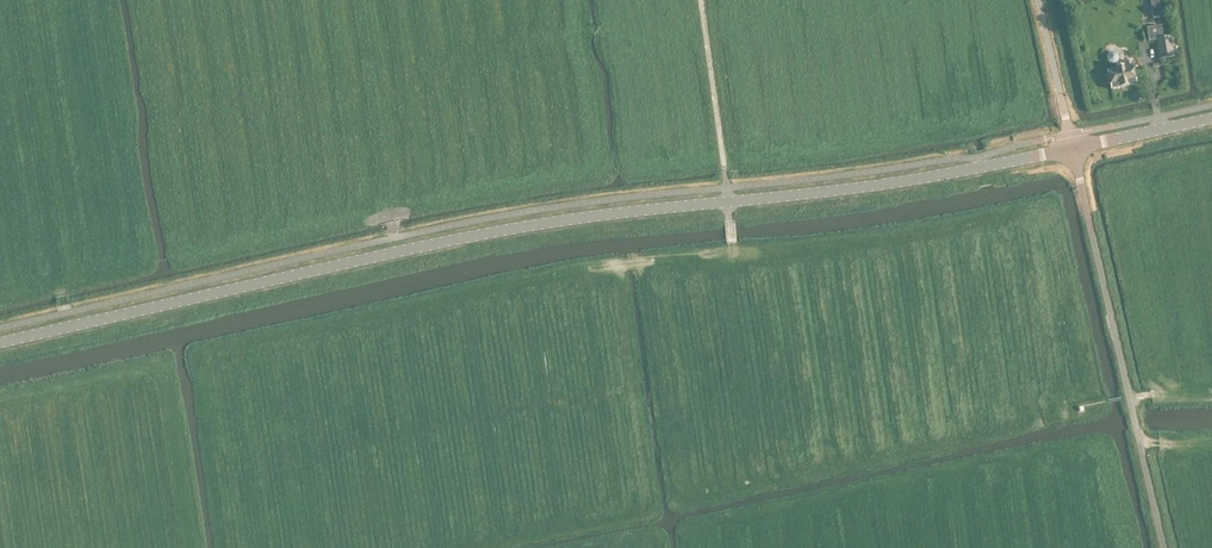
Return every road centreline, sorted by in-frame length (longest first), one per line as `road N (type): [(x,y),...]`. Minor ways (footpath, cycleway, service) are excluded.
road 1 (tertiary): [(0,342),(482,231),(874,185),(1073,148)]
road 2 (unclassified): [(1166,547),(1073,148)]
road 3 (track): [(701,0),(736,261)]
road 4 (unclassified): [(1073,148),(1039,0)]
road 5 (tertiary): [(1073,148),(1211,116)]

